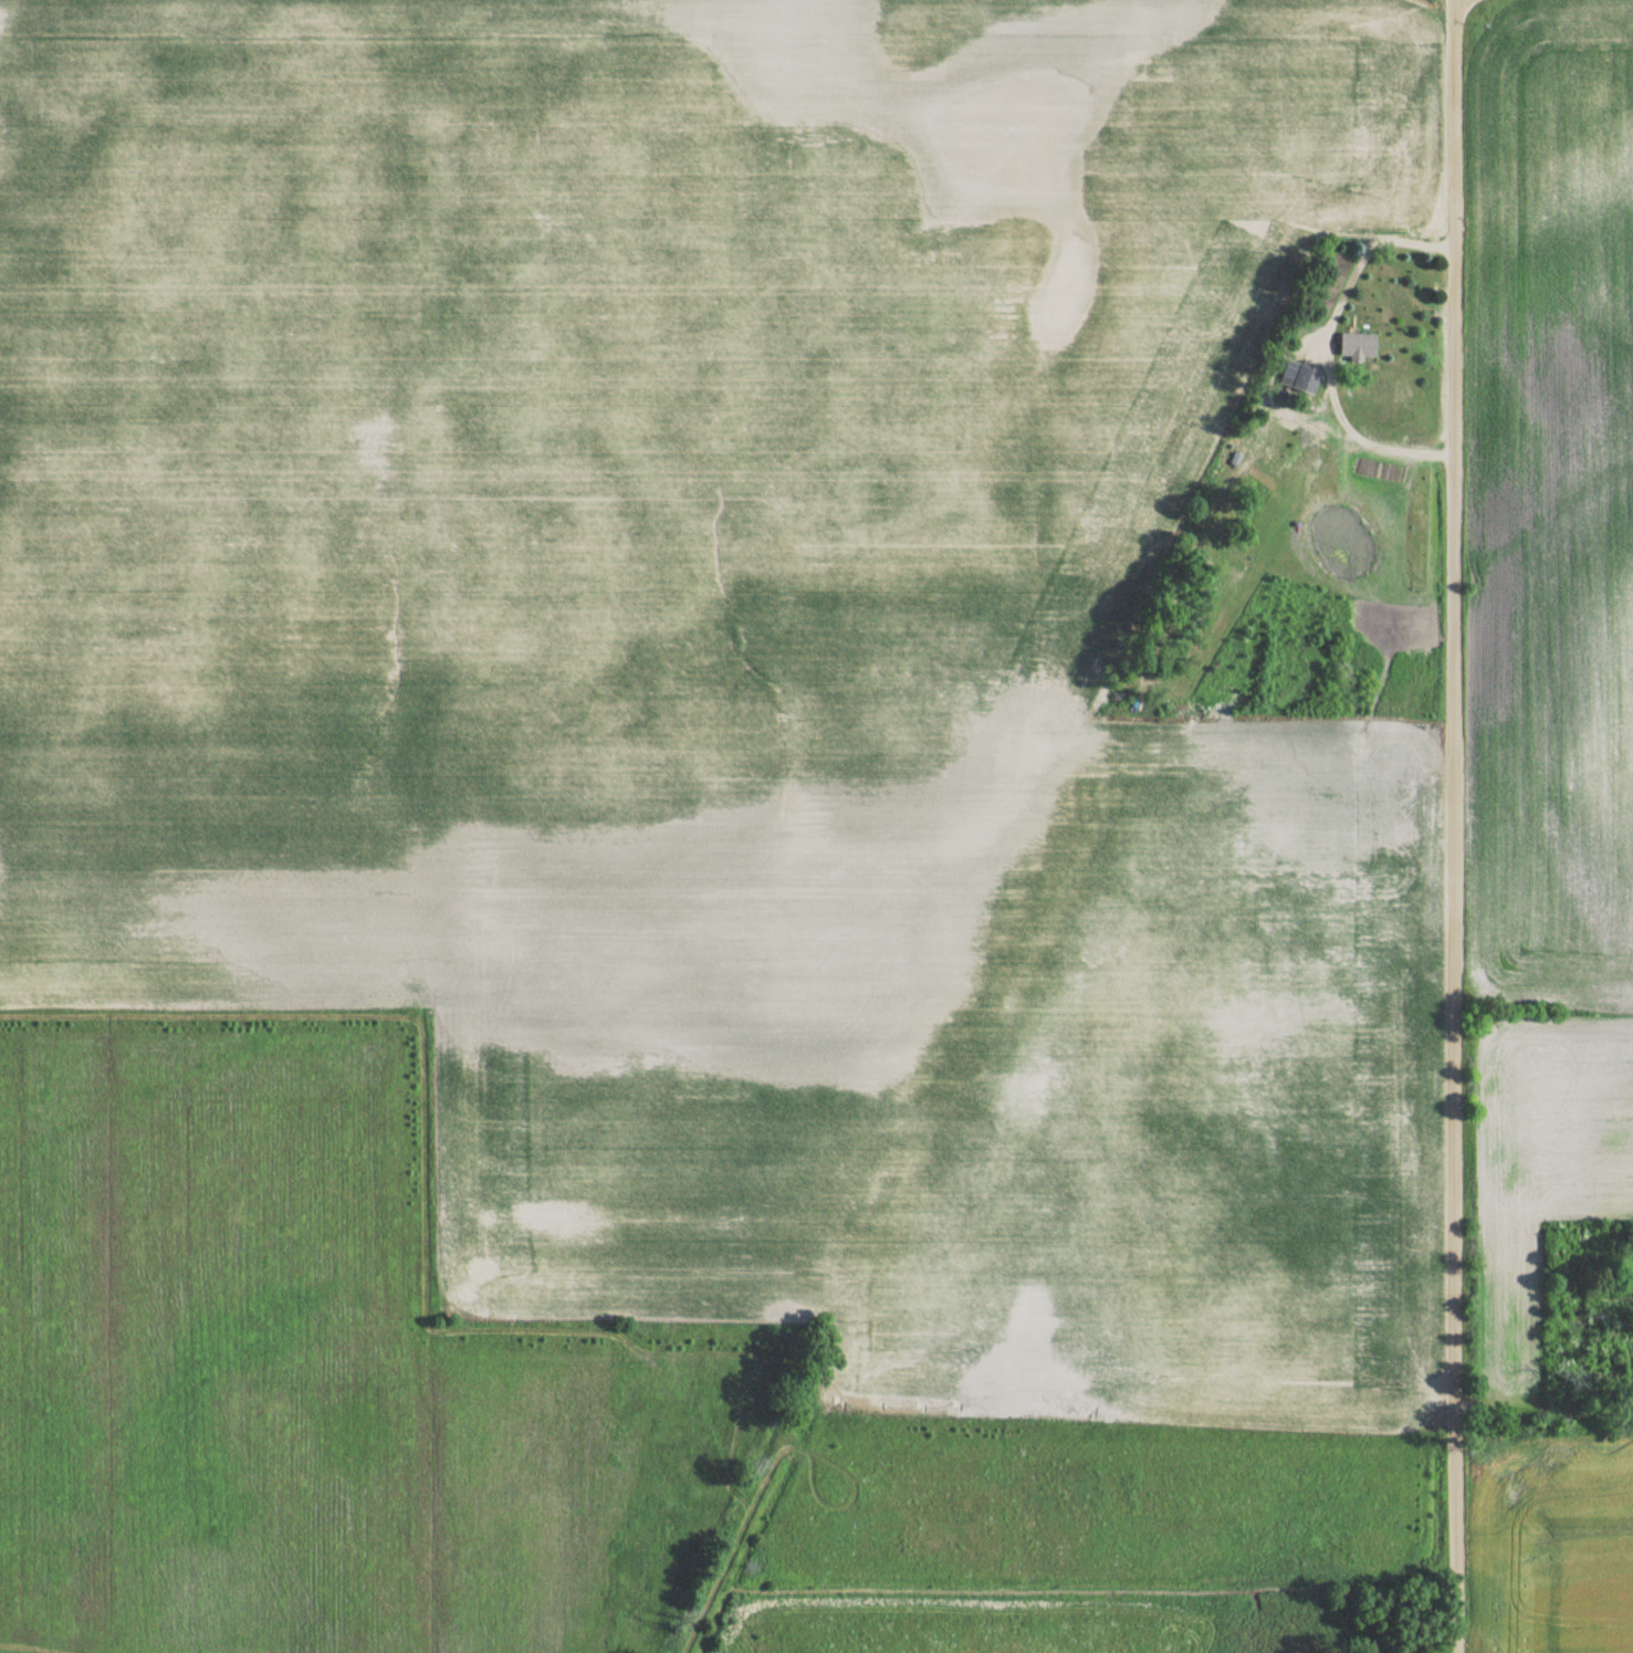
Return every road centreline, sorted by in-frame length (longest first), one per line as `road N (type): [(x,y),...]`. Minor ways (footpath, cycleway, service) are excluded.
road 1 (residential): [(1458,1652),(1456,0)]

